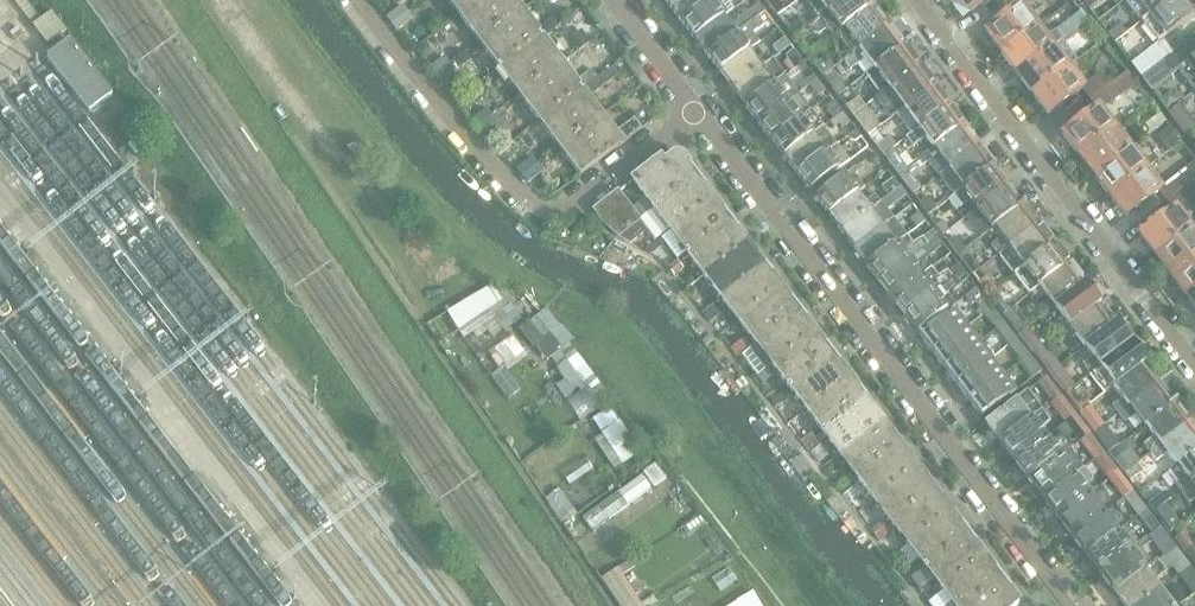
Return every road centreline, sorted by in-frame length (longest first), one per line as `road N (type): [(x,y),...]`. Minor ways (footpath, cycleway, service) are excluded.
road 1 (residential): [(1071,605),(696,108)]
road 2 (residential): [(360,0),(430,93),(541,211),(582,199),(696,108)]
road 3 (residential): [(916,0),(1194,367)]
road 4 (residential): [(696,108),(612,0)]

